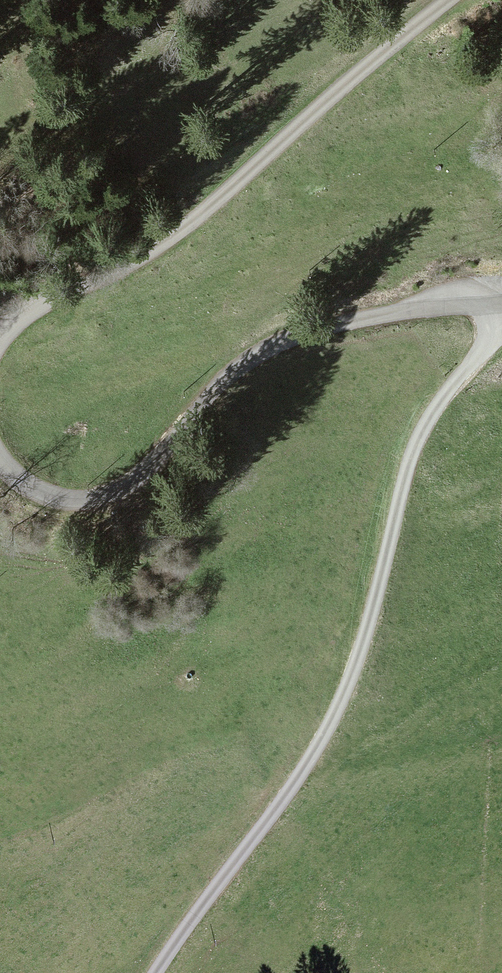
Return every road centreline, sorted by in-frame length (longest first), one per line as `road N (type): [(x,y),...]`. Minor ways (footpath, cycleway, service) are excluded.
road 1 (track): [(156,972),(331,723),(377,595),(413,451),(501,310)]
road 2 (unclassified): [(0,457),(36,490),(95,498),(131,482),(237,372),(291,338),(363,319),(501,303)]
road 3 (unclassified): [(448,0),(176,233),(24,317),(0,342)]

